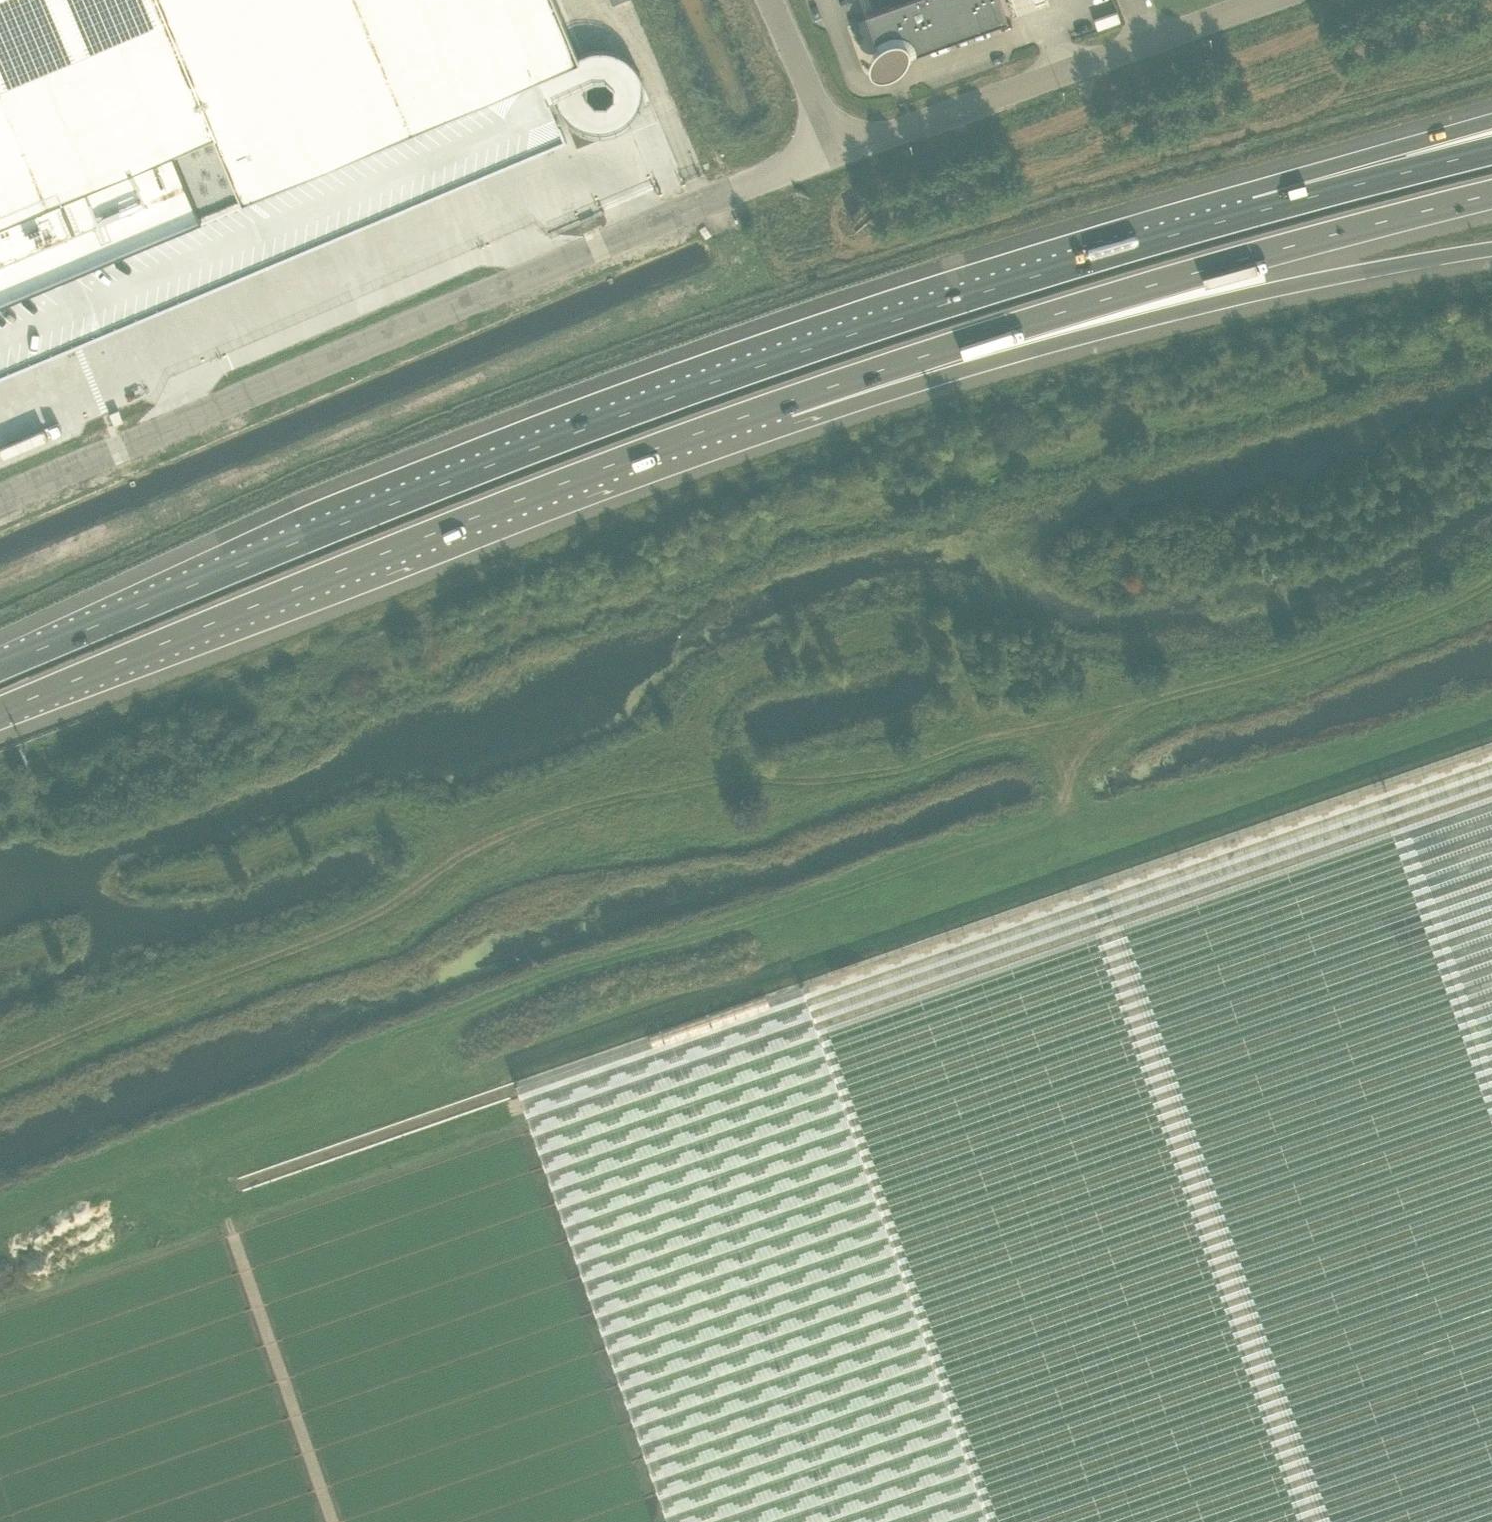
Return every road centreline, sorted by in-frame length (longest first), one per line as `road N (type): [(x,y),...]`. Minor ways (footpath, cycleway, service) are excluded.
road 1 (track): [(0,1065),(389,908),(503,835),(588,809),(753,778),(807,780),(1202,690),(1348,649),(1491,580)]
road 2 (motorway): [(1256,209),(810,343),(0,665)]
road 3 (unclassified): [(0,499),(835,151)]
road 4 (track): [(742,185),(707,123),(683,96),(658,86),(0,359)]
road 5 (motorway): [(0,711),(505,505),(784,402)]
road 6 (motorway): [(784,402),(1184,276),(1491,194)]
road 7 (motorway): [(784,402),(1187,307),(1491,248)]
road 8 (unclassified): [(835,151),(1262,0)]
road 9 (motorway): [(1491,121),(1256,209)]
road 10 (motorway): [(1491,148),(1256,209)]
road 11 (unclassified): [(770,0),(835,151)]

